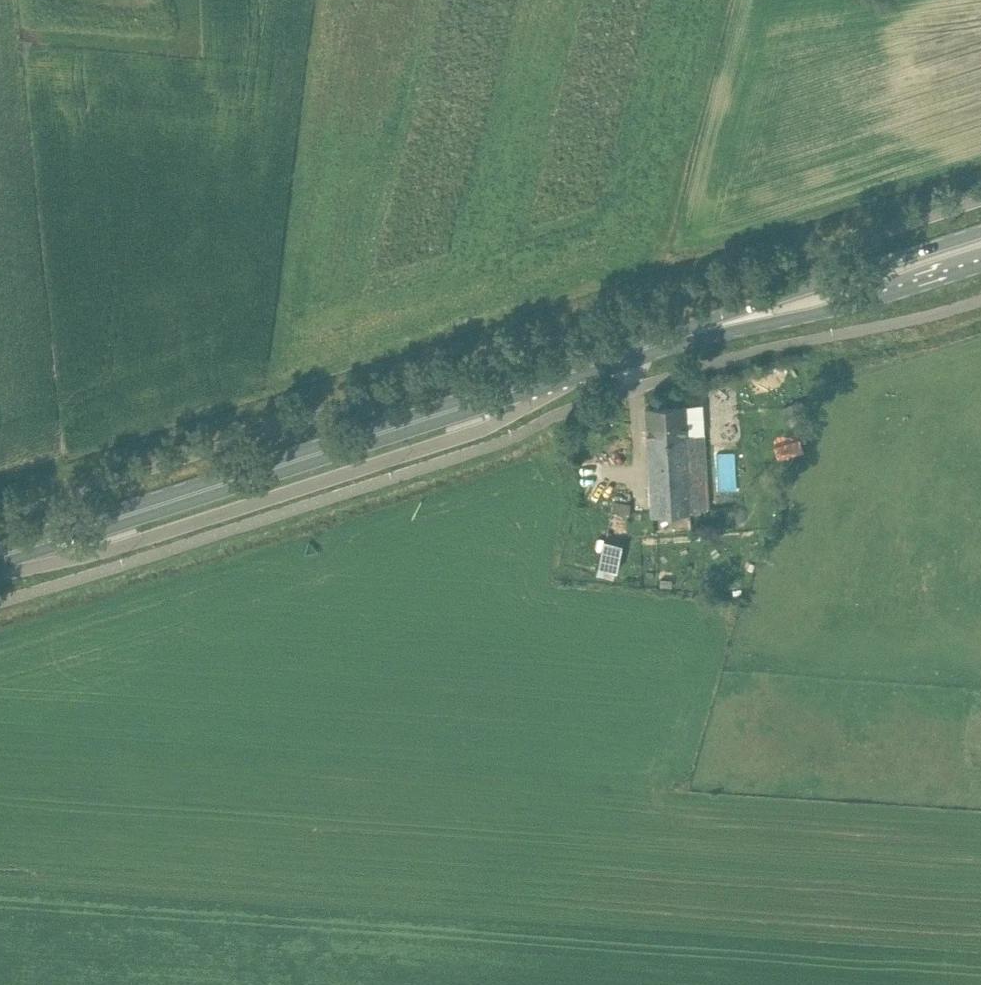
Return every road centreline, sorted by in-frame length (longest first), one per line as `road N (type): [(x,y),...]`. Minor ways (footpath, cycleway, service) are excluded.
road 1 (primary): [(0,556),(704,329)]
road 2 (primary): [(980,231),(704,329)]
road 3 (primary): [(704,329),(831,312),(980,265)]

